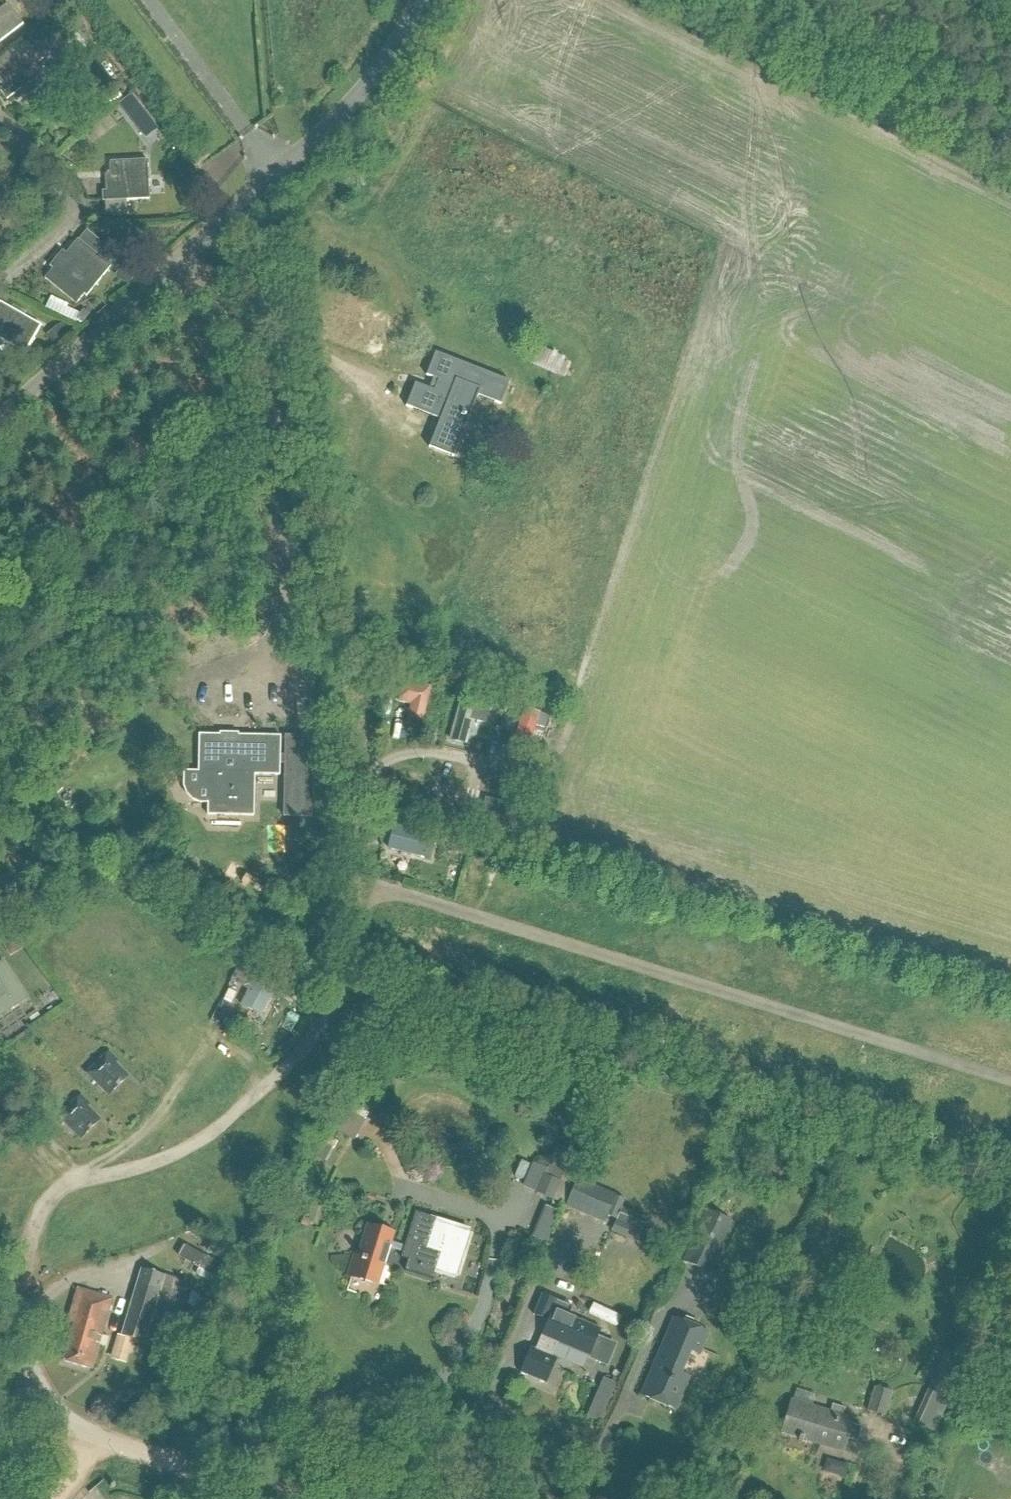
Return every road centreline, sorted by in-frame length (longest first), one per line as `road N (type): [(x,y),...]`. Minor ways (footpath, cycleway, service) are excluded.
road 1 (track): [(4,1315),(50,1197),(130,1144),(193,1077),(217,1066),(273,1072),(320,1026),(354,946),(354,806),(369,776),(416,752),(500,769)]
road 2 (track): [(359,891),(408,897),(1010,1081)]
road 3 (tertiary): [(0,417),(324,131),(378,69),(419,0)]
road 4 (tertiary): [(289,1498),(44,1418)]
road 5 (track): [(105,0),(254,192)]

